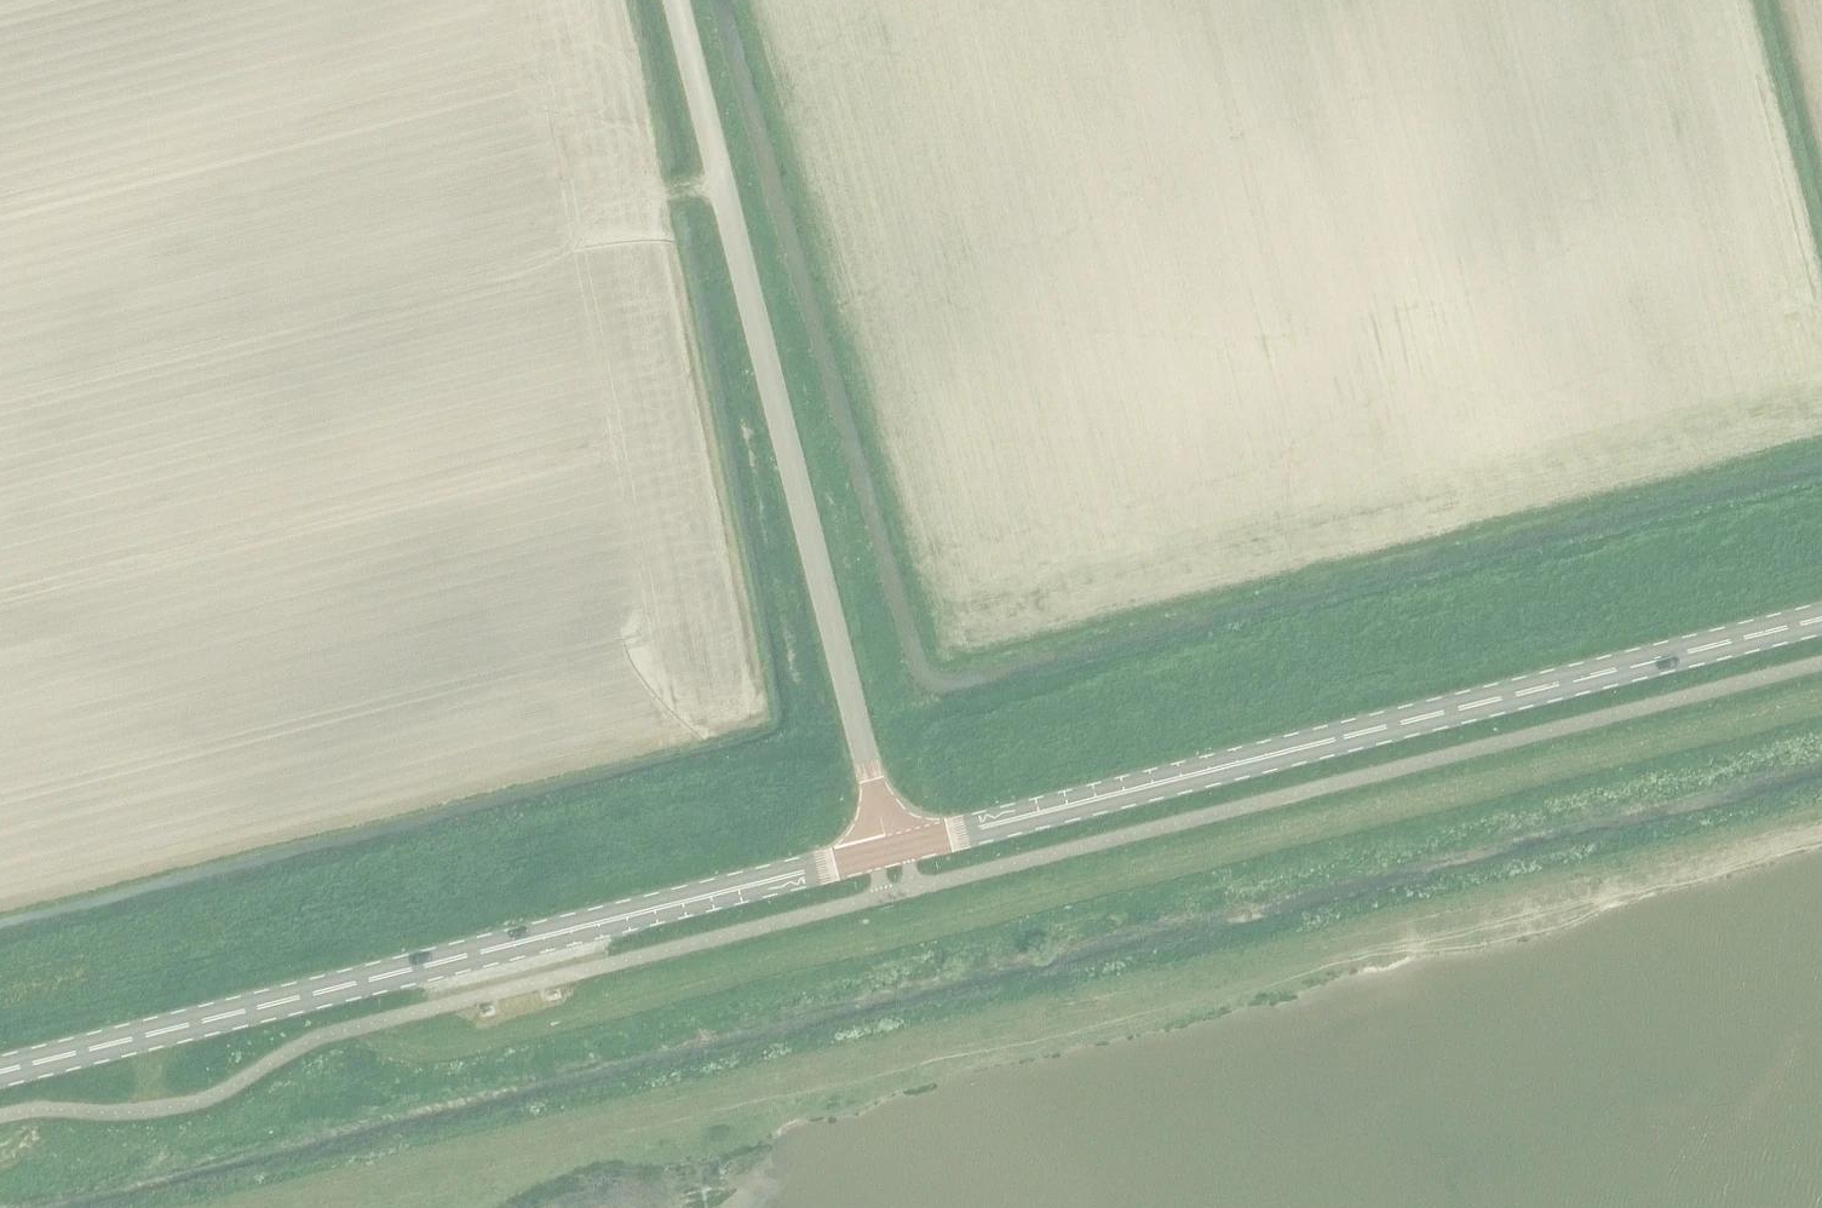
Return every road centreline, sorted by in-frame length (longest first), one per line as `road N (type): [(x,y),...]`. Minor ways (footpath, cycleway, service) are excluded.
road 1 (secondary): [(889,850),(1821,618)]
road 2 (secondary): [(0,1071),(889,850)]
road 3 (unclassified): [(889,850),(676,0)]

